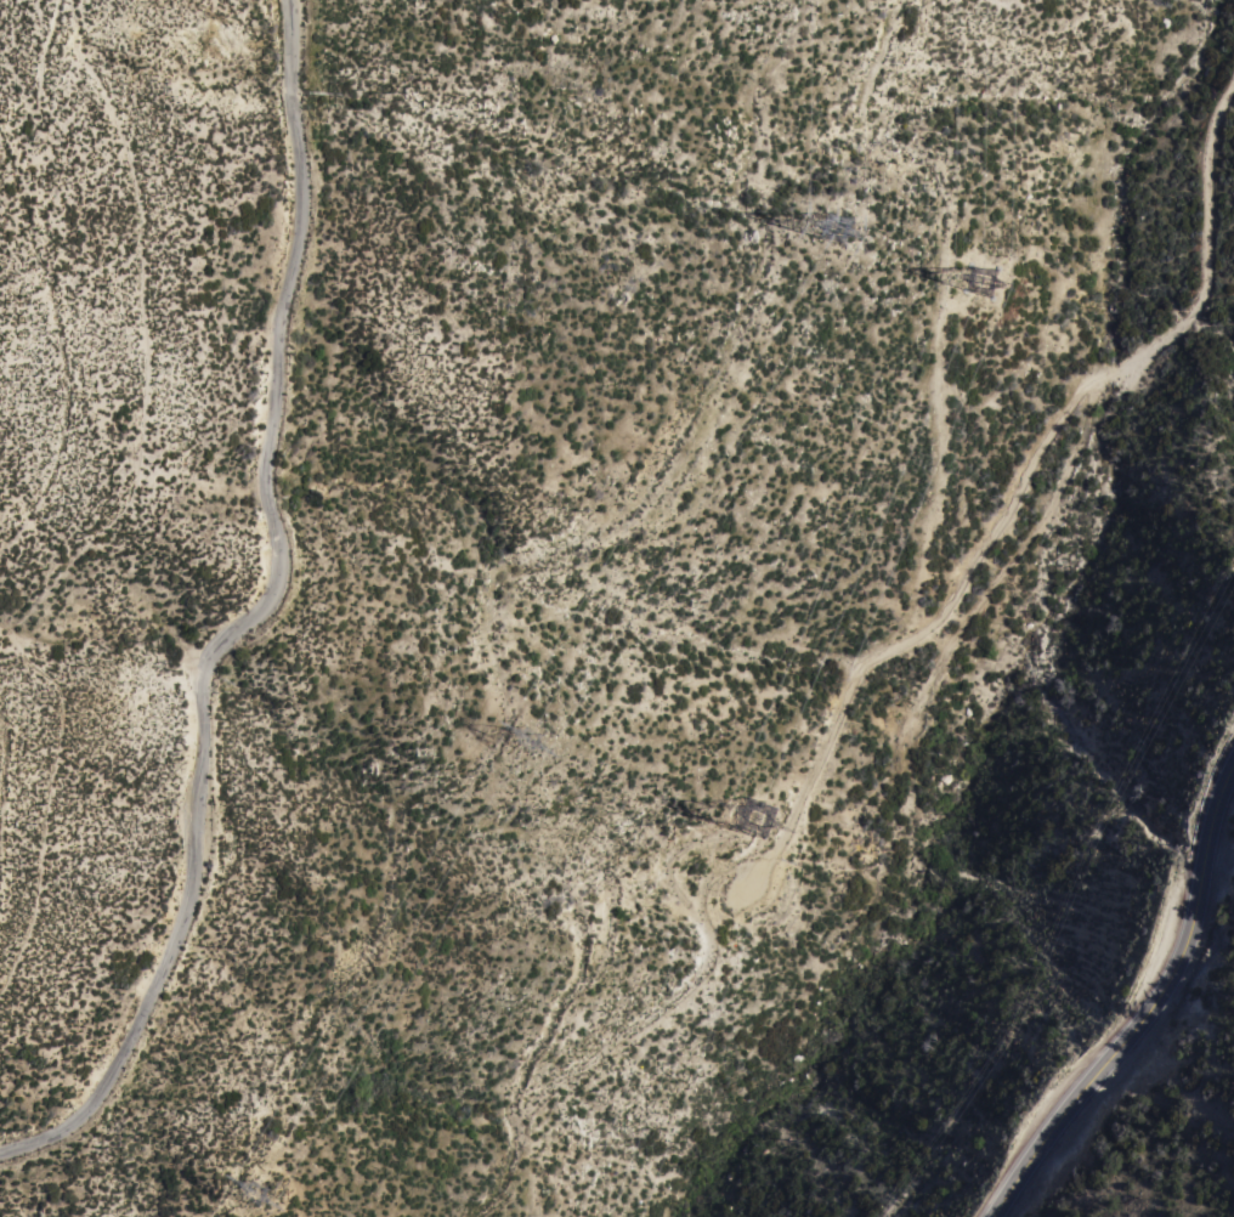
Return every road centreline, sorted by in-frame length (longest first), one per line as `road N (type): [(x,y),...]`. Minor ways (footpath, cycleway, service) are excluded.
road 1 (track): [(573,912),(587,938),(577,979),(509,1104),(513,1116),(703,974),(714,938),(706,879),(783,853),(861,662),(938,624),(1046,440),(1089,386),(1168,344),(1194,318),(1211,272),(1207,159),(1216,119),(1233,92)]
road 2 (track): [(806,0),(748,100),(772,233),(763,284),(686,468),(660,503),(624,526),(491,577),(480,598),(483,632),(511,714),(497,747),(479,762),(406,796),(397,871),(373,952),(316,1017),(216,1216)]
road 3 (track): [(292,0),(308,210),(274,352),(271,457),(285,538),(282,582),(261,616),(220,647),(205,679),(196,890),(138,1026),(77,1120),(0,1151)]
road 4 (track): [(909,0),(882,62),(879,111),(882,126),(934,162),(946,185),(933,380),(947,451),(921,598),(902,646)]
road 5 (primary): [(998,1216),(1059,1119),(1168,984),(1184,951),(1206,834),(1233,763)]
road 6 (track): [(560,1004),(611,944),(618,885),(599,874),(562,893)]

